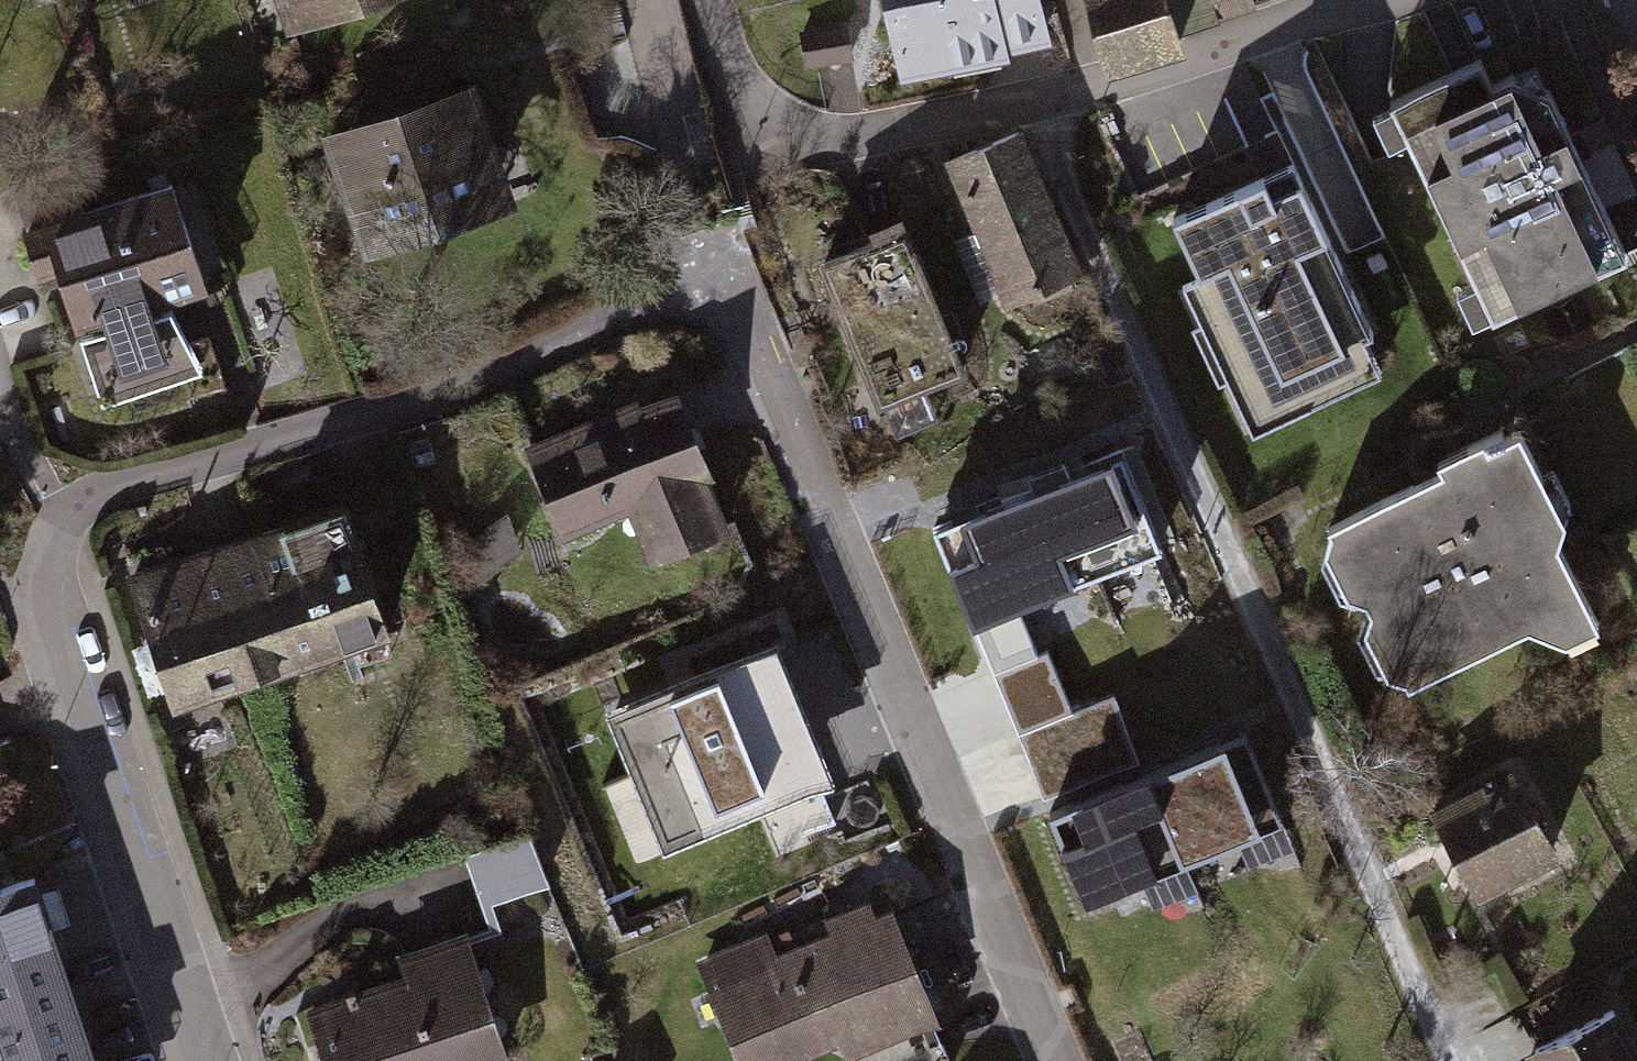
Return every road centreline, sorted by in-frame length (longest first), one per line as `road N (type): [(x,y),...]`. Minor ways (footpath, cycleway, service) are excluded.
road 1 (residential): [(726,293),(1056,1060)]
road 2 (residential): [(1344,0),(1040,94),(839,139),(767,115),(708,0)]
road 3 (residential): [(726,293),(685,288),(420,405),(107,488),(63,513)]
road 4 (residential): [(200,1060),(49,619),(45,561),(63,513)]
road 5 (residential): [(649,0),(700,199)]

